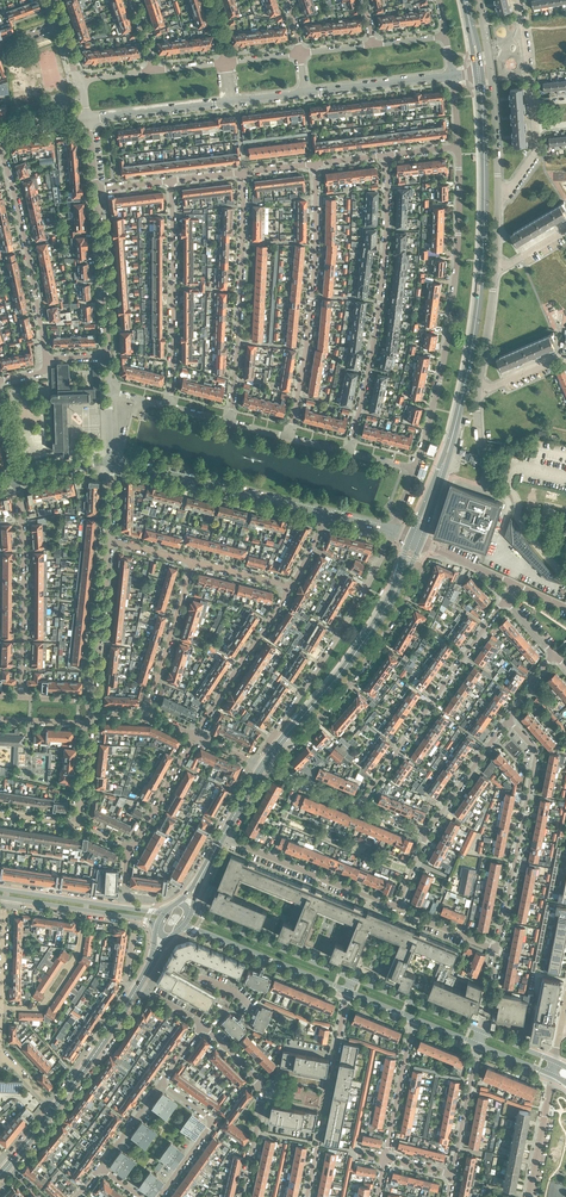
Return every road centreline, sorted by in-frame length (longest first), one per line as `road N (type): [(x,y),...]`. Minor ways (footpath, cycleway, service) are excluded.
road 1 (unclassified): [(415,469),(452,311),(458,146)]
road 2 (residential): [(348,452),(380,302),(388,155)]
road 3 (residential): [(315,163),(312,300),(288,437)]
road 4 (residential): [(392,531),(366,588),(276,728),(272,754)]
road 5 (residential): [(361,808),(506,601)]
road 6 (residential): [(231,422),(244,173)]
road 7 (residential): [(279,743),(297,742),(385,635),(420,569),(411,564)]
road 8 (residential): [(501,945),(537,749),(509,718)]
road 9 (primary): [(464,387),(482,262),(485,163)]
road 10 (residential): [(172,181),(171,406)]
road 11 (residential): [(112,460),(327,513)]
road 12 (residential): [(22,697),(16,478)]
road 13 (residential): [(46,358),(0,148)]
road 14 (residential): [(242,1196),(263,1094),(203,1025)]
road 15 (residential): [(223,839),(397,907)]
road 16 (secondary): [(181,928),(348,991)]
road 17 (residential): [(196,734),(291,586)]
road 18 (secondary): [(353,978),(191,911)]
road 19 (secondary): [(167,911),(0,889)]
road 20 (residential): [(108,356),(96,189)]
road 21 (residential): [(90,702),(108,541)]
road 22 (residential): [(148,715),(194,562)]
road 23 (residential): [(161,1196),(214,1121),(163,1082)]
road 24 (secondary): [(7,899),(158,927)]
road 25 (tertiary): [(305,94),(452,76)]
road 26 (primary): [(138,985),(59,1109)]
road 27 (tertiary): [(88,120),(231,103)]
road 28 (residential): [(427,833),(509,718)]
road 29 (residential): [(386,1158),(415,1020)]
road 30 (secondary): [(482,1031),(353,978)]
road 31 (residential): [(2,1008),(42,1008),(80,950),(84,921)]
road 32 (unclassified): [(444,473),(476,483),(485,478),(479,388)]
road 33 (residential): [(131,851),(196,734)]
road 34 (primary): [(279,743),(364,642)]
road 35 (residential): [(452,1174),(478,1045)]
road 36 (residential): [(59,1109),(2,1054),(2,1008)]
road 37 (residential): [(498,197),(491,72)]
road 38 (residential): [(479,388),(496,265)]
road 39 (residential): [(530,1196),(554,1076)]
road 40 (residential): [(307,1196),(331,1079)]

